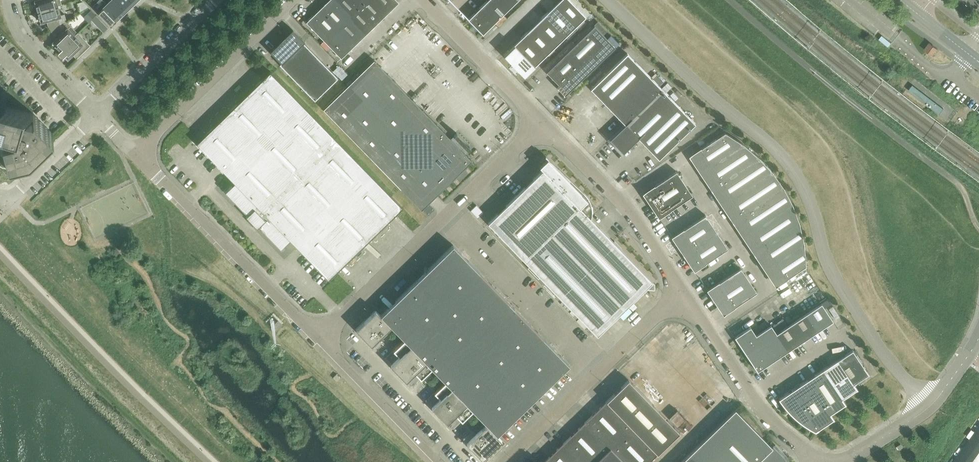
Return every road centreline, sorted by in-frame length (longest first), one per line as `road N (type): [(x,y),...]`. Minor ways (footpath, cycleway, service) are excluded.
road 1 (unclassified): [(317,339),(542,118)]
road 2 (unclassified): [(317,339),(136,152)]
road 3 (unclassified): [(508,461),(680,294)]
road 4 (unclassified): [(680,294),(627,207),(542,118)]
road 5 (unclassified): [(824,461),(752,397),(680,294)]
road 6 (unclassified): [(136,152),(292,0)]
road 7 (unclassified): [(845,461),(929,406),(978,338)]
road 8 (unclassified): [(437,461),(317,339)]
road 9 (unclassified): [(542,118),(422,0)]
road 10 (unclassified): [(213,0),(95,113)]
road 11 (residential): [(9,0),(23,39),(95,113)]
road 12 (unclassified): [(95,113),(5,204)]

